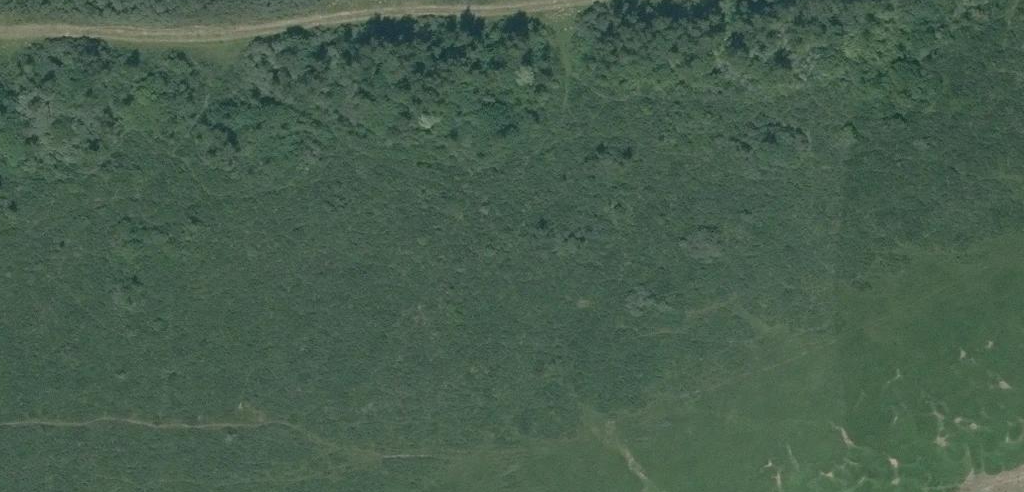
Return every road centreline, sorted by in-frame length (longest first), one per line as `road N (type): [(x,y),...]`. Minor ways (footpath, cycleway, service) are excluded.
road 1 (track): [(0,39),(490,14),(574,0)]

